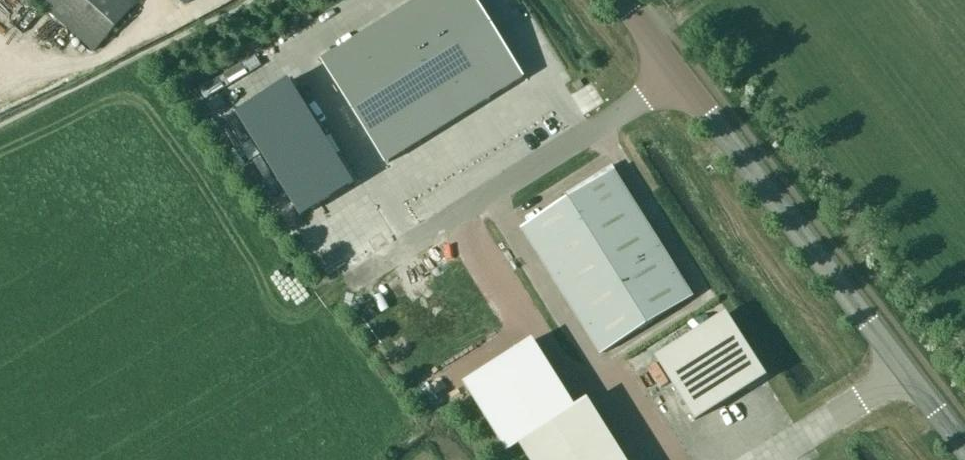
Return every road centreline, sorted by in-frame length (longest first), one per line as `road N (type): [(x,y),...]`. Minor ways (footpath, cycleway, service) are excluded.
road 1 (tertiary): [(964,448),(677,72)]
road 2 (unclassified): [(677,72),(349,282)]

